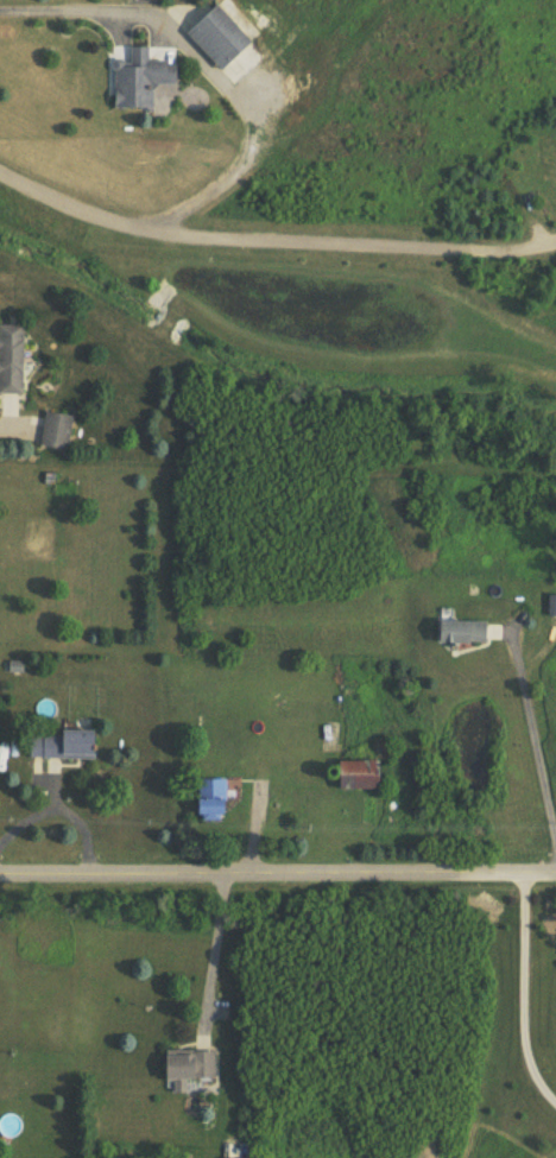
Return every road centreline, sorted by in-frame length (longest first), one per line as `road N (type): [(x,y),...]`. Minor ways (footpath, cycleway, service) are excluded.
road 1 (residential): [(555,873),(0,873)]

